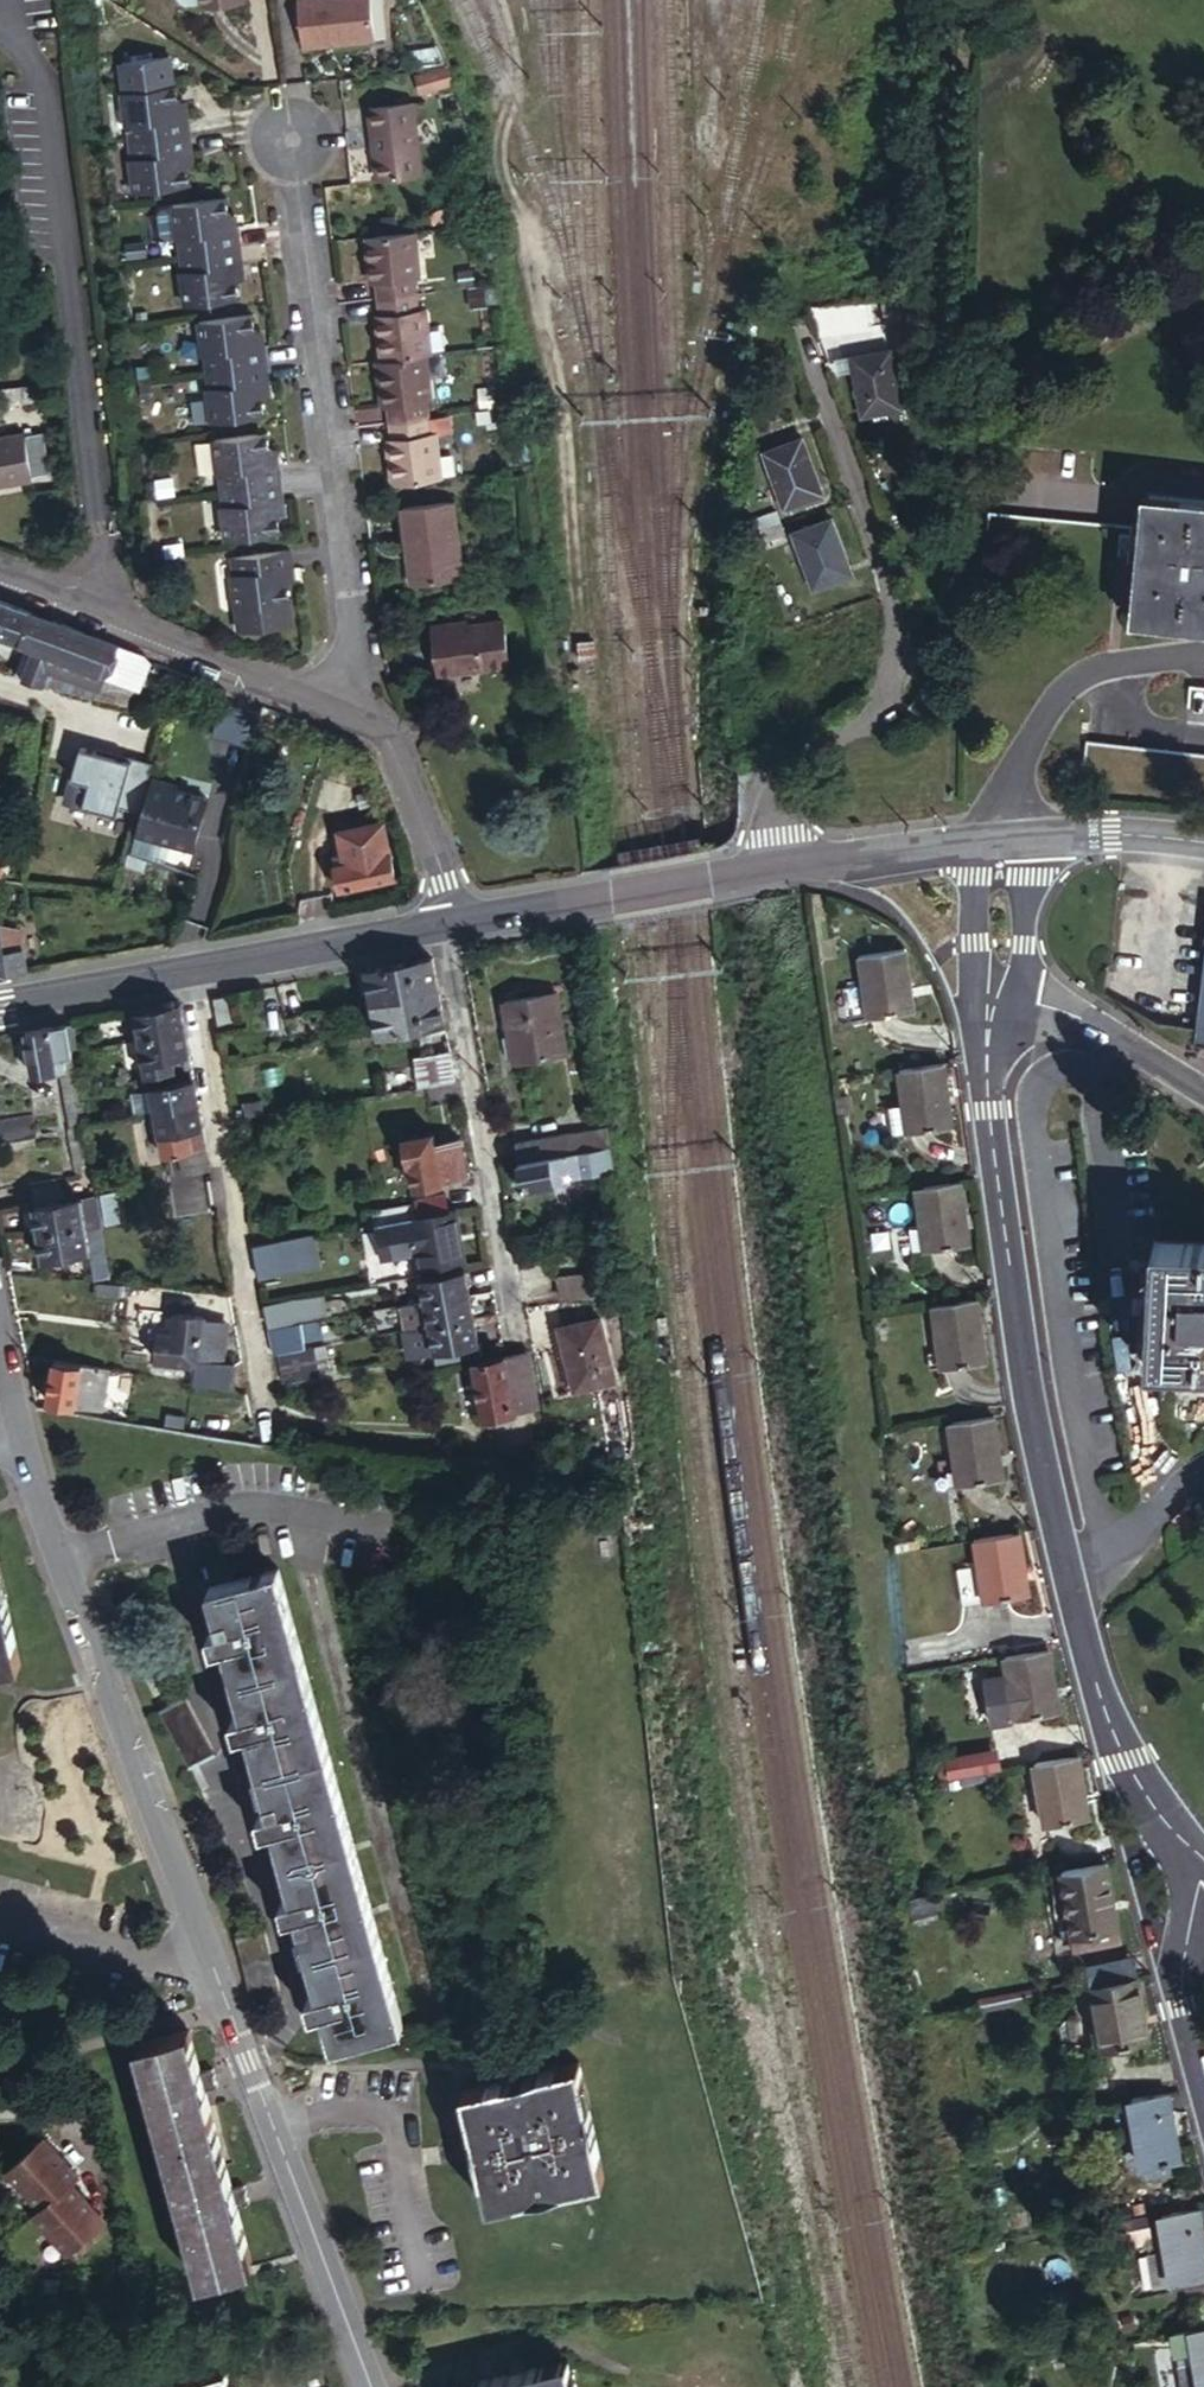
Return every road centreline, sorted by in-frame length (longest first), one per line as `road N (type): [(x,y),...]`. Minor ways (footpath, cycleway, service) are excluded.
road 1 (residential): [(373,2386),(146,1807),(88,1614),(53,1554),(0,1335)]
road 2 (residential): [(1197,1858),(1143,1800),(1096,1691),(1023,1362),(990,1108)]
road 3 (residential): [(798,316),(881,555),(893,645),(858,714),(793,763),(777,792),(775,863)]
road 4 (residential): [(348,719),(356,643),(292,137)]
road 5 (tertiary): [(456,922),(0,1004)]
road 6 (residential): [(348,719),(0,581)]
road 7 (tertiary): [(456,922),(775,863)]
road 8 (residential): [(797,861),(881,884),(898,897),(949,959),(969,1035)]
road 9 (residential): [(348,719),(389,744),(456,922)]
road 10 (residential): [(1014,993),(1100,1023),(1203,1089)]
road 11 (residential): [(985,839),(969,1035)]
road 12 (tertiary): [(797,861),(985,839)]
road 13 (residential): [(1014,993),(1027,877),(1045,835)]
road 14 (tertiary): [(1045,835),(1203,842)]
road 15 (residential): [(1184,1995),(1197,1858)]

